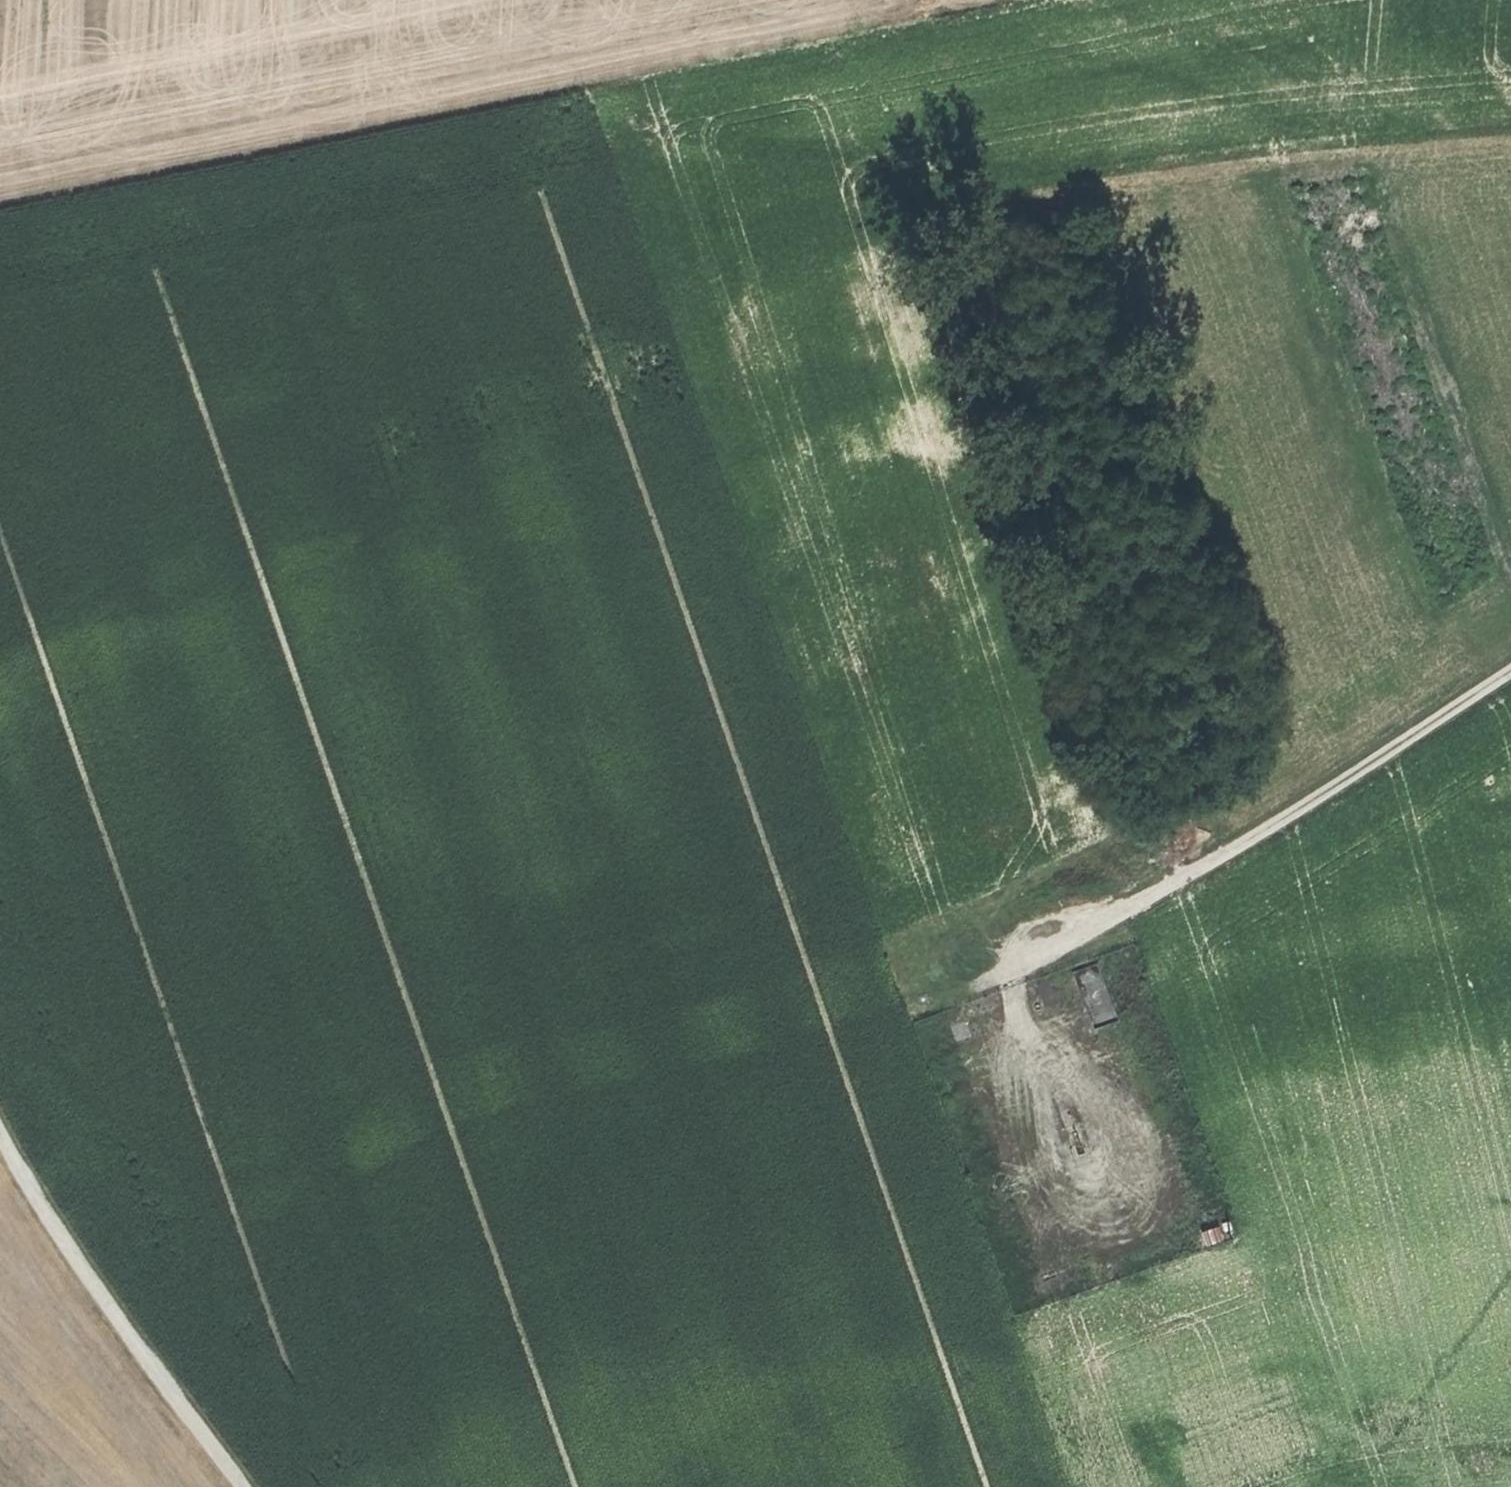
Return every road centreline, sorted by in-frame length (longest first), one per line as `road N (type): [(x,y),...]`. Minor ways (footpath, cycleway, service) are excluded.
road 1 (track): [(1018,965),(1393,752),(1510,675)]
road 2 (track): [(0,1133),(102,1300),(242,1486)]

